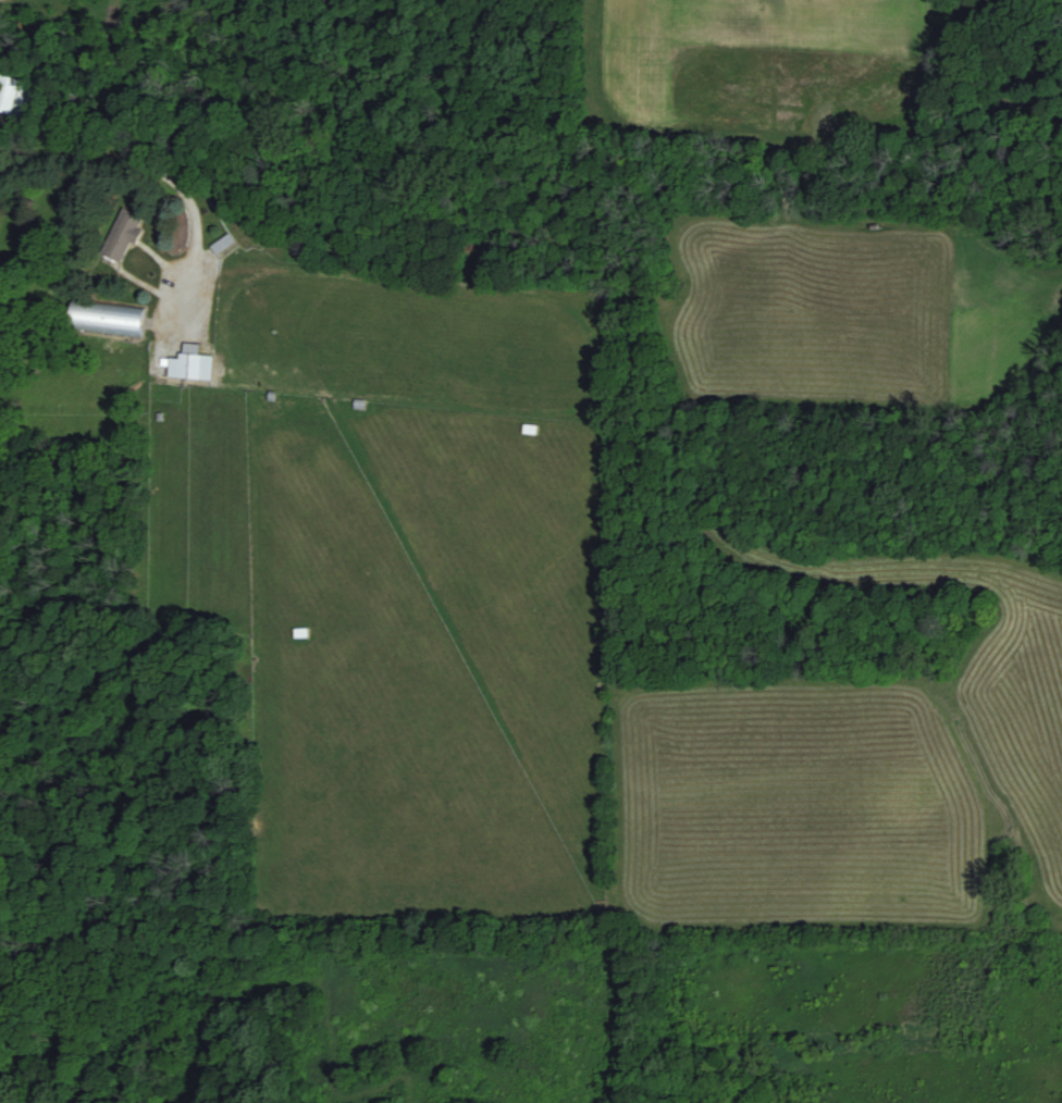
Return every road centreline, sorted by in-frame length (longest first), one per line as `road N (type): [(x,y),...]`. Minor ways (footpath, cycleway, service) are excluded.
road 1 (residential): [(1061,568),(1025,565),(964,637),(704,655),(644,562),(608,462),(621,338),(578,292),(281,227),(222,202),(126,138),(36,140),(0,175)]

